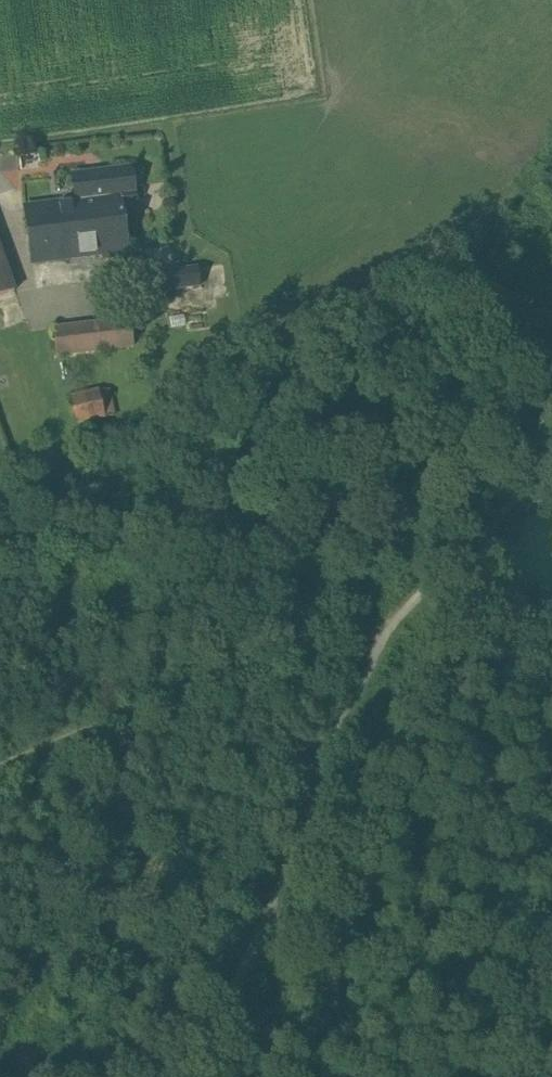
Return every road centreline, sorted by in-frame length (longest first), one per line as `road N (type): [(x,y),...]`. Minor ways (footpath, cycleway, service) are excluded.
road 1 (track): [(168,1076),(253,976),(287,860),(371,665),(403,613),(476,541)]
road 2 (track): [(403,613),(190,683),(0,758)]

